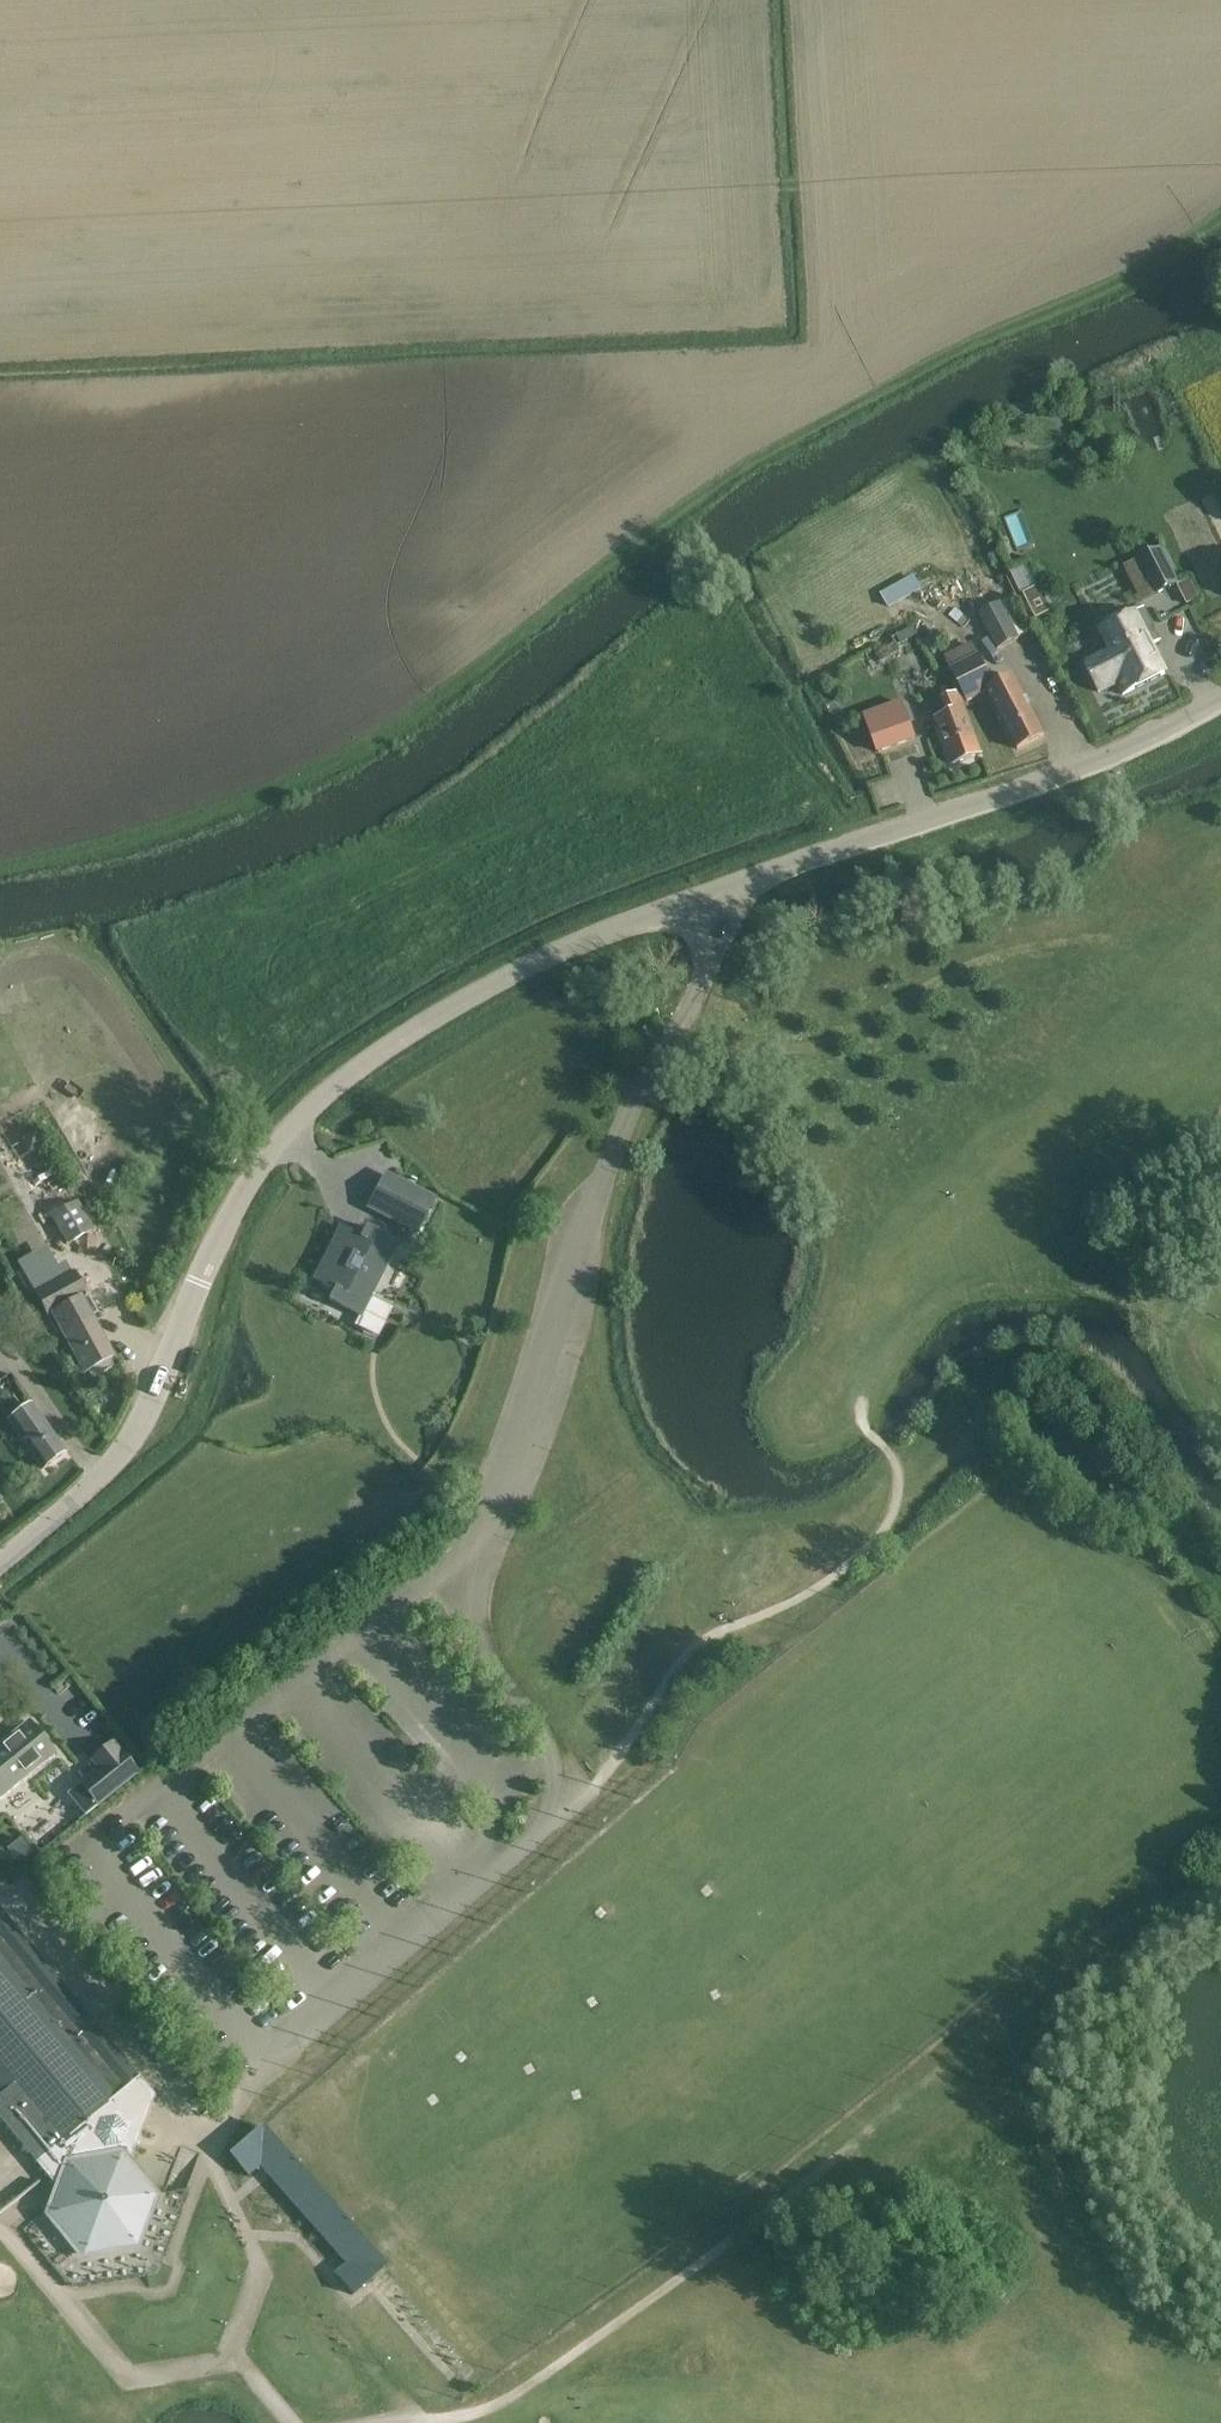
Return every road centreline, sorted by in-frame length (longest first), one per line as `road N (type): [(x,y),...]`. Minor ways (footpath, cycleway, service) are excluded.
road 1 (unclassified): [(0,1559),(123,1455),(242,1187),(291,1124),(357,1067),(558,940),(624,909),(1084,762),(1220,690)]

